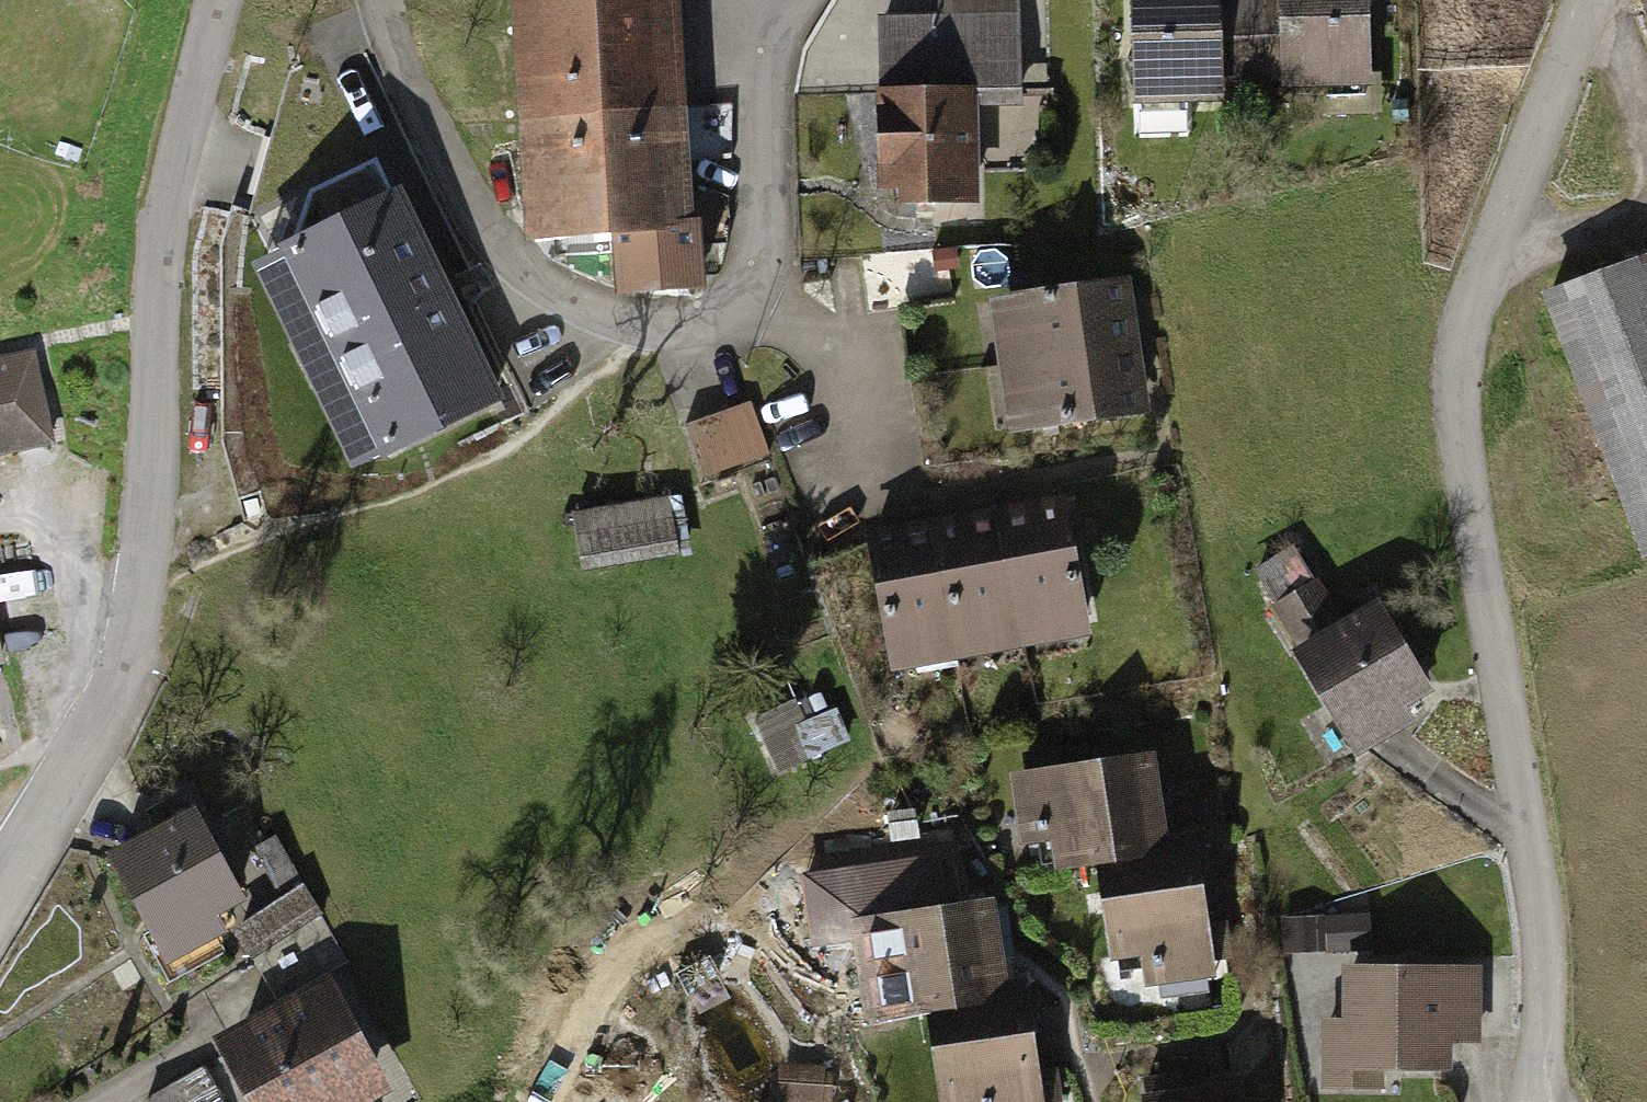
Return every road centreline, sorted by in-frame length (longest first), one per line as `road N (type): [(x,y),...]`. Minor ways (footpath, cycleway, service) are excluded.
road 1 (residential): [(1584,0),(1473,290),(1452,373),(1465,506),(1537,892),(1545,973),(1534,1101)]
road 2 (residential): [(0,891),(91,742),(125,663),(145,573),(165,218),(220,0)]
road 3 (residential): [(381,0),(386,30),(460,188),(520,269),(641,330),(704,320),(742,302),(762,263),(763,98),(773,39),(795,0)]

